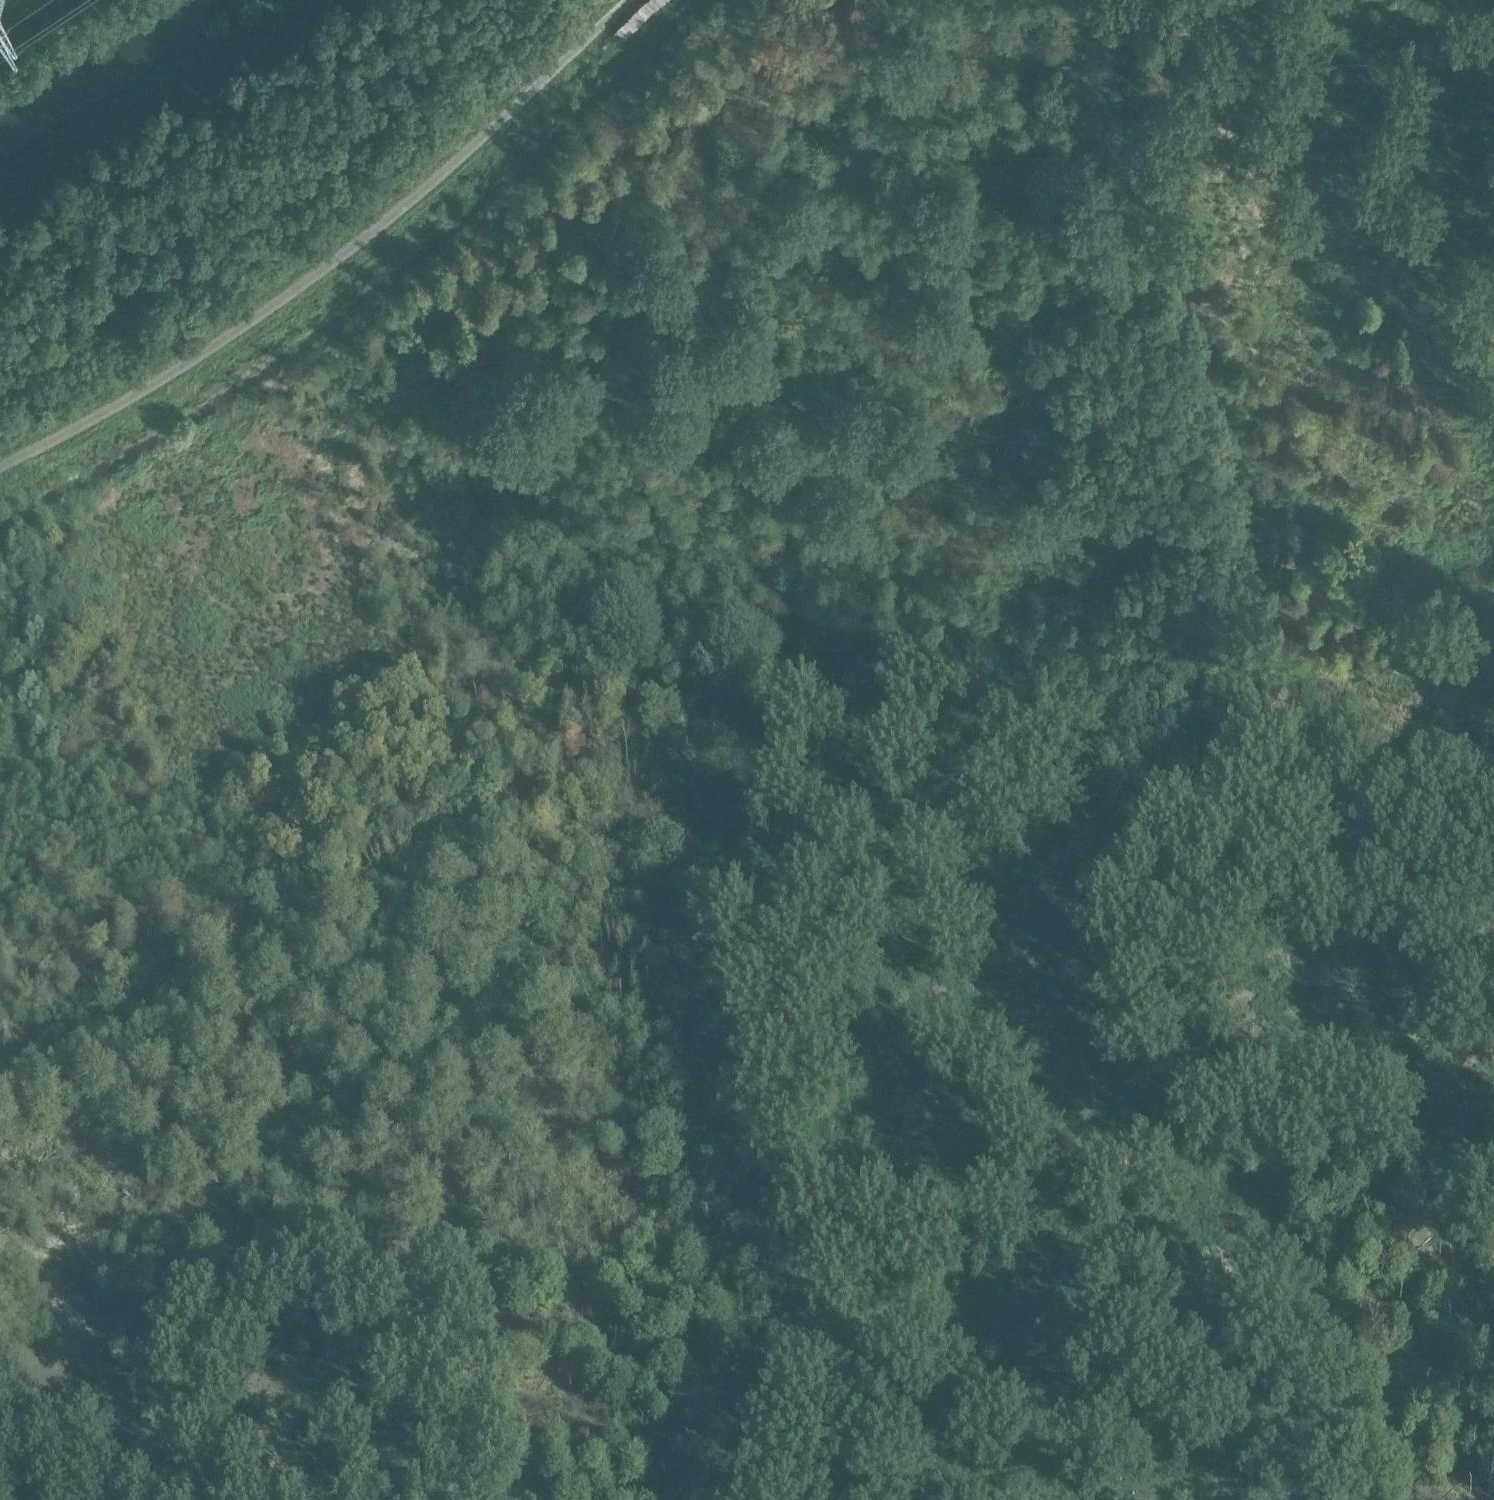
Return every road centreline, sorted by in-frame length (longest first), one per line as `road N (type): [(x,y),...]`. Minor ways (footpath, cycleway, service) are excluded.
road 1 (unclassified): [(634,0),(403,217),(235,341),(0,471)]

